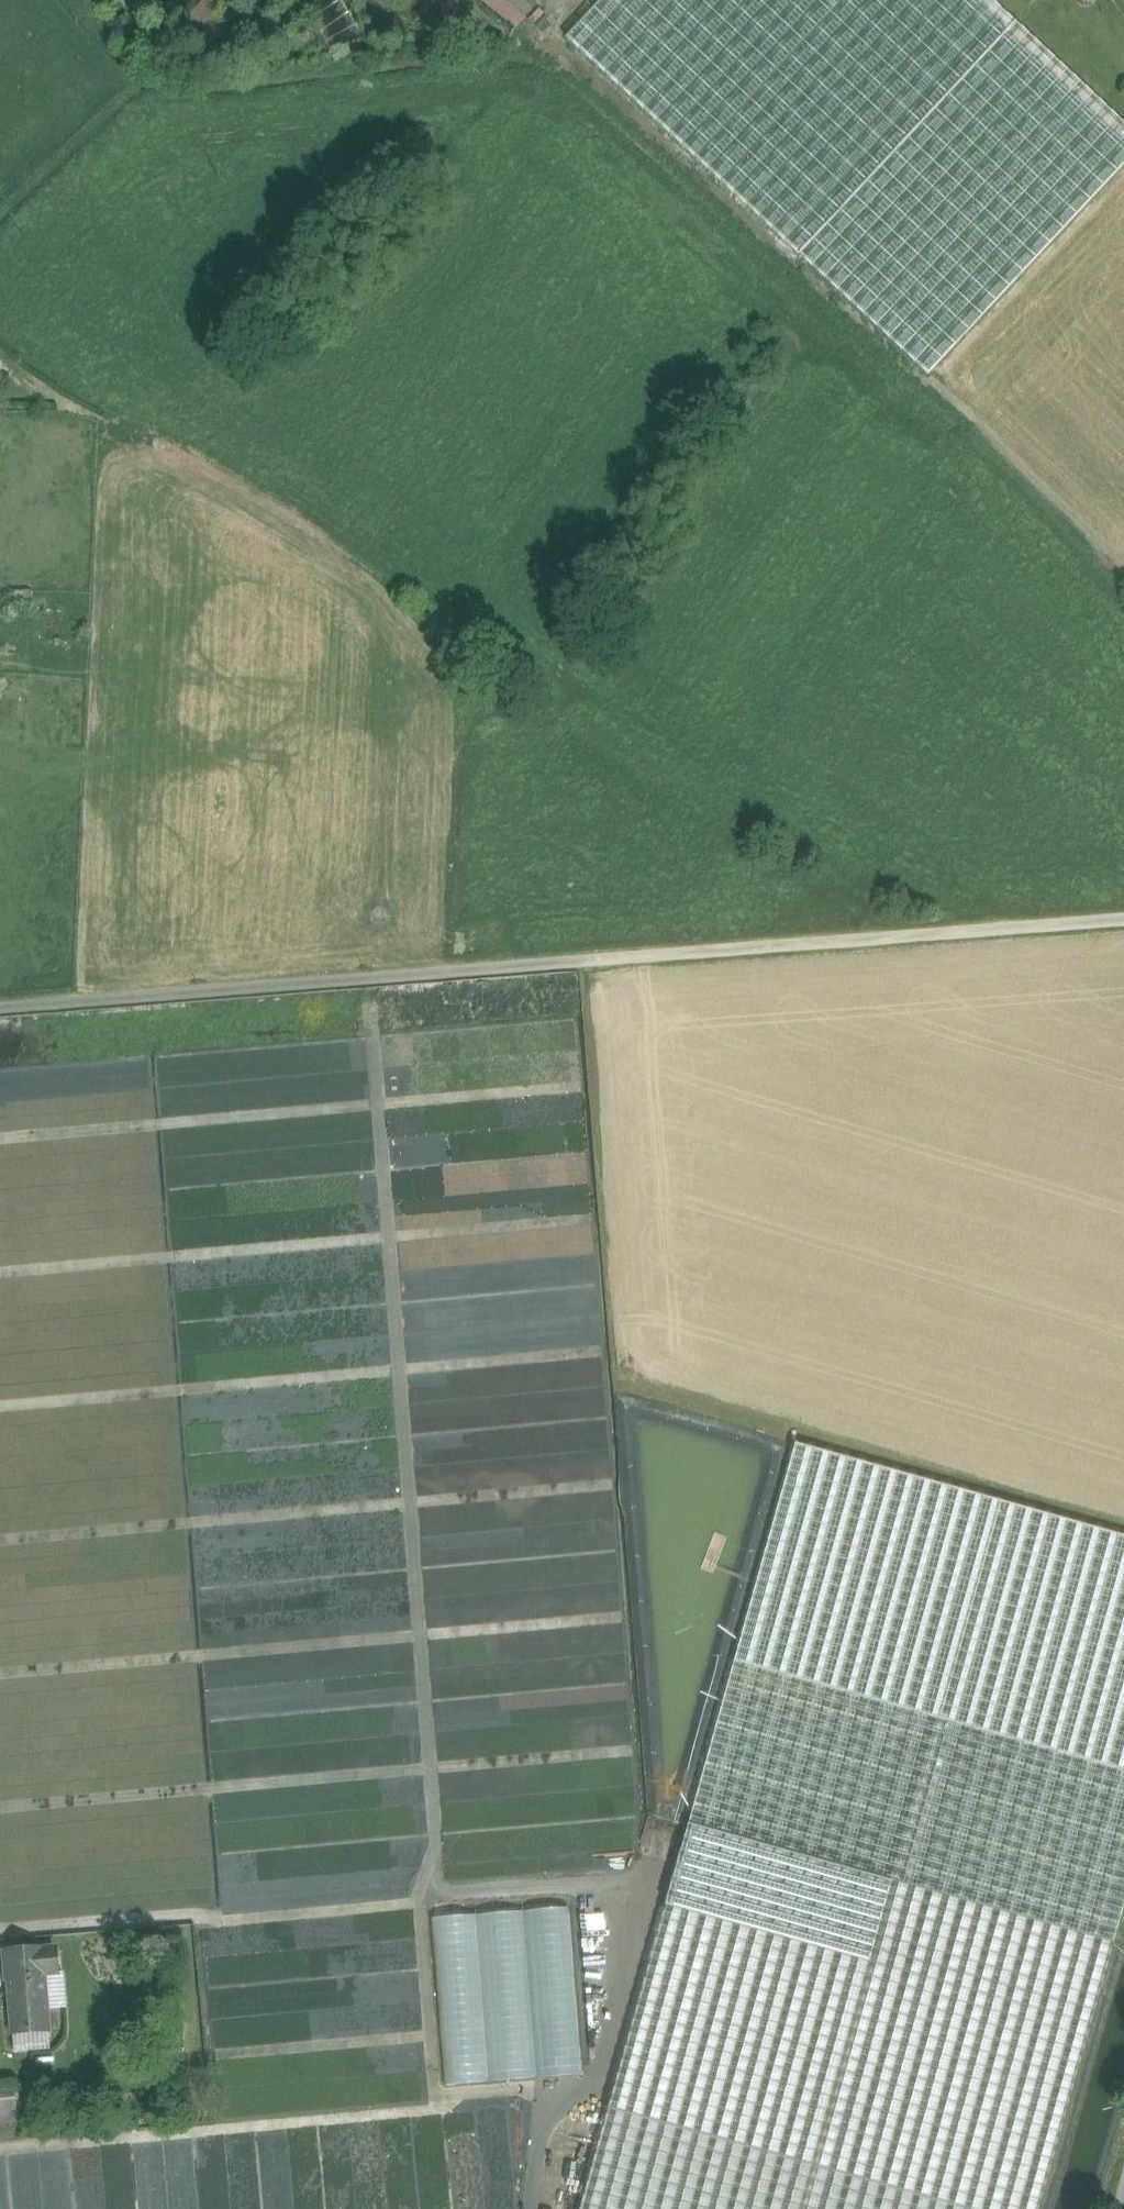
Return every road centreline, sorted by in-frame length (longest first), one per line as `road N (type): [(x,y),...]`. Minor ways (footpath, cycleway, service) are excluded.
road 1 (residential): [(0,1008),(1123,922)]

